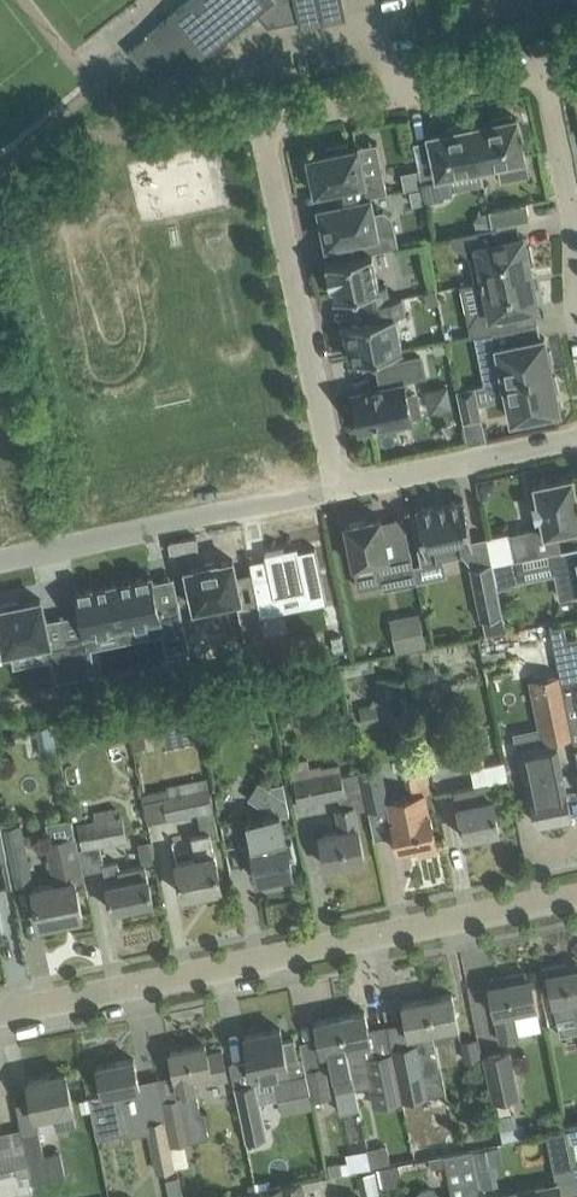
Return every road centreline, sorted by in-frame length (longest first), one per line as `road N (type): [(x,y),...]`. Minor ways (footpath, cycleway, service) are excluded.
road 1 (residential): [(334,488),(269,131),(286,116),(546,64)]
road 2 (residential): [(0,1015),(576,895)]
road 3 (residential): [(0,557),(334,488)]
road 4 (residential): [(576,439),(334,488)]
road 5 (residential): [(576,271),(546,64)]

